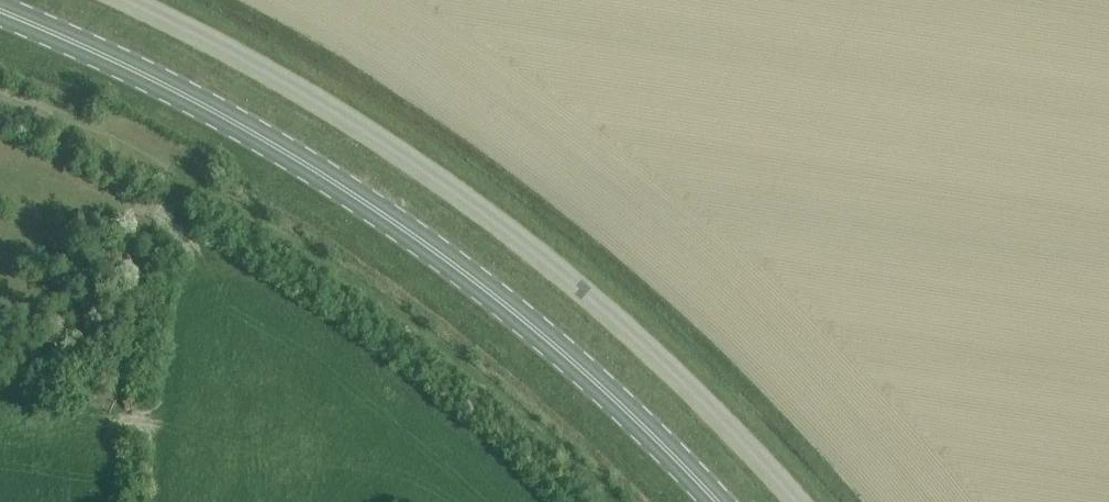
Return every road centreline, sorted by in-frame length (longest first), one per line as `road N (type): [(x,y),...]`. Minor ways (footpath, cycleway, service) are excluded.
road 1 (primary): [(0,14),(122,63),(230,121),(441,255),(547,339),(715,501)]
road 2 (unclassified): [(126,0),(280,78),(435,170),(615,318),(795,501)]

